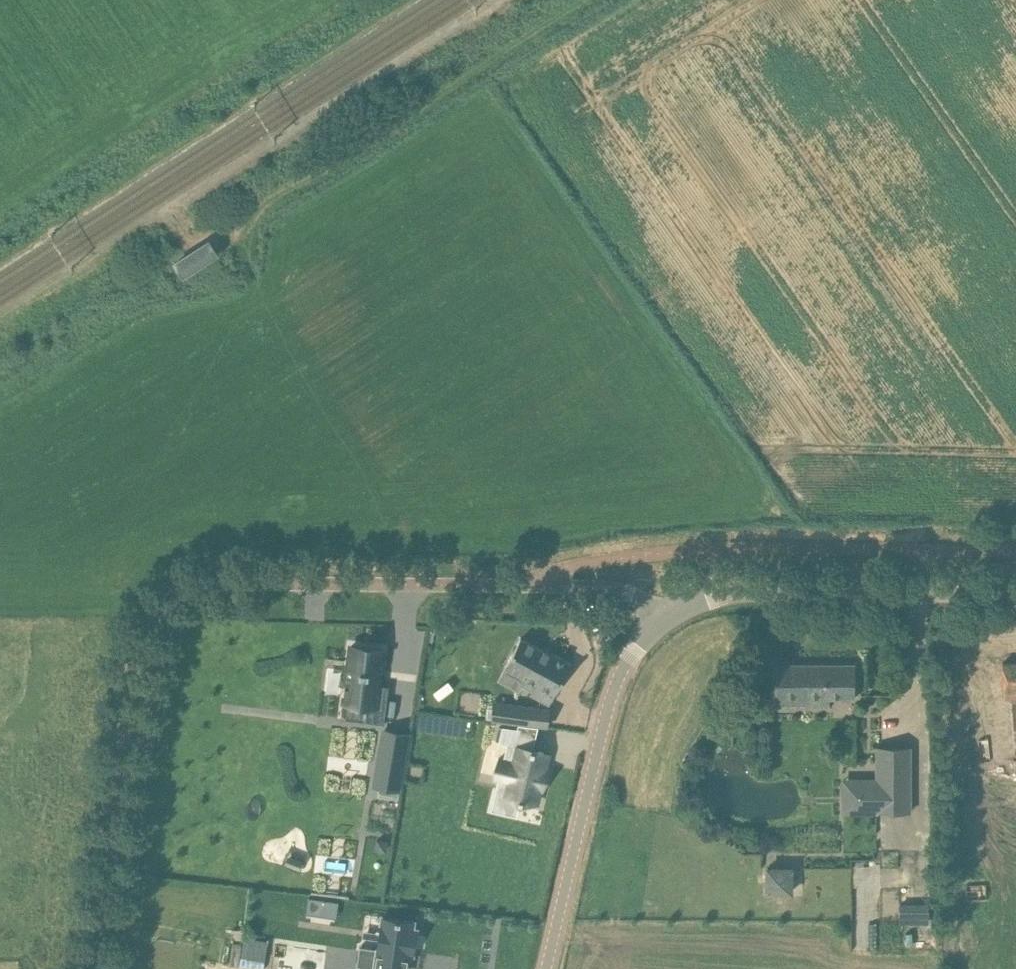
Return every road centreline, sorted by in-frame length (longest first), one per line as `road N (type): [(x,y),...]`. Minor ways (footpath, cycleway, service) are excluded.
road 1 (tertiary): [(546,968),(614,684),(637,626),(669,600)]
road 2 (tertiary): [(1015,601),(669,600)]

